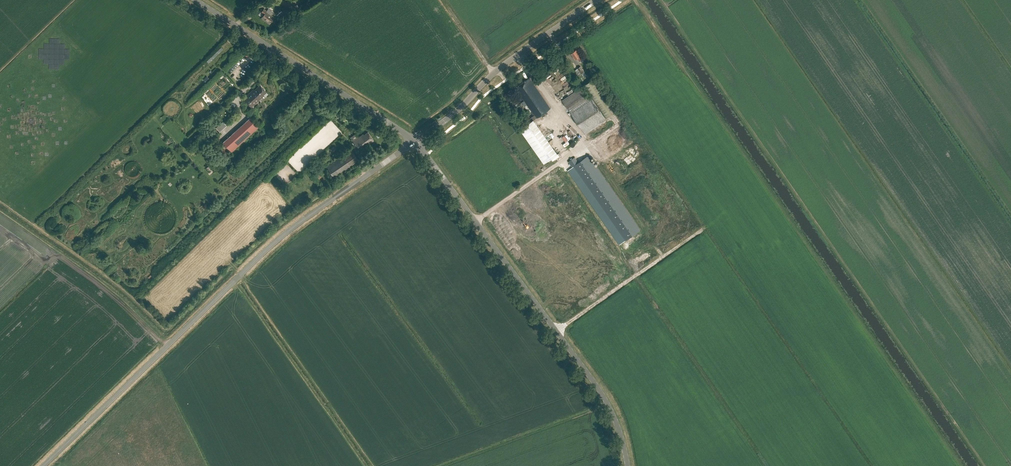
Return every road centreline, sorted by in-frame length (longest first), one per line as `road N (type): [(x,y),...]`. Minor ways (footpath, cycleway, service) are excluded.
road 1 (track): [(961,465),(635,0)]
road 2 (track): [(985,465),(662,0)]
road 3 (tertiary): [(43,465),(285,234),(416,142)]
road 4 (tertiary): [(627,465),(600,390),(416,142)]
road 5 (tertiary): [(416,142),(195,0)]
road 6 (tertiary): [(416,142),(502,66),(597,0)]

